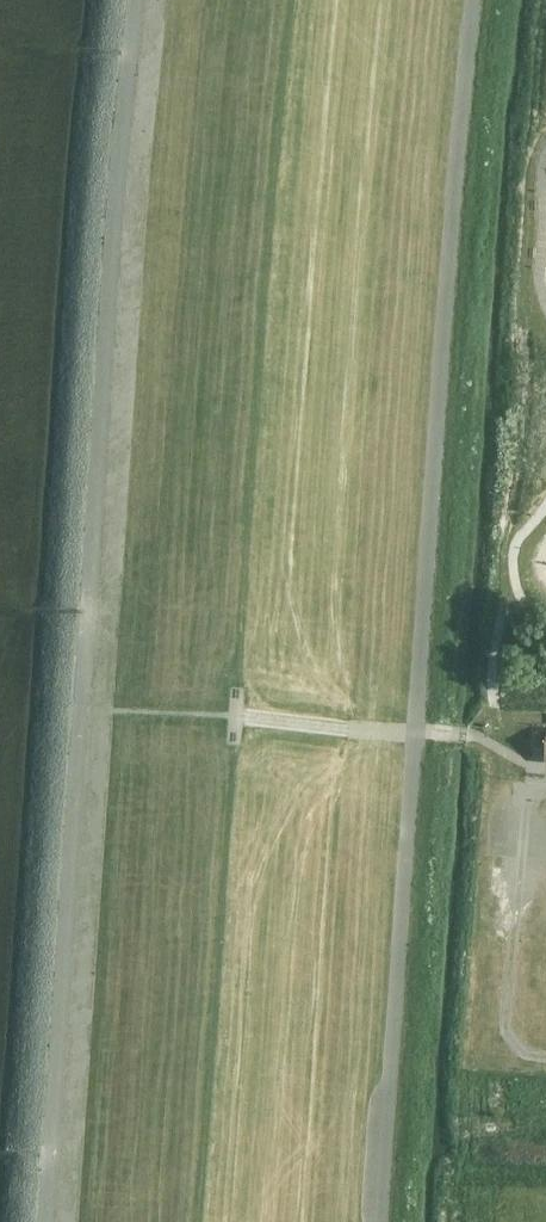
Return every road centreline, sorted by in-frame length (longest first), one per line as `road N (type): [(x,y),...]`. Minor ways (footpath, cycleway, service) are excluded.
road 1 (track): [(138,0),(118,168),(34,1221)]
road 2 (track): [(382,1221),(479,0)]

